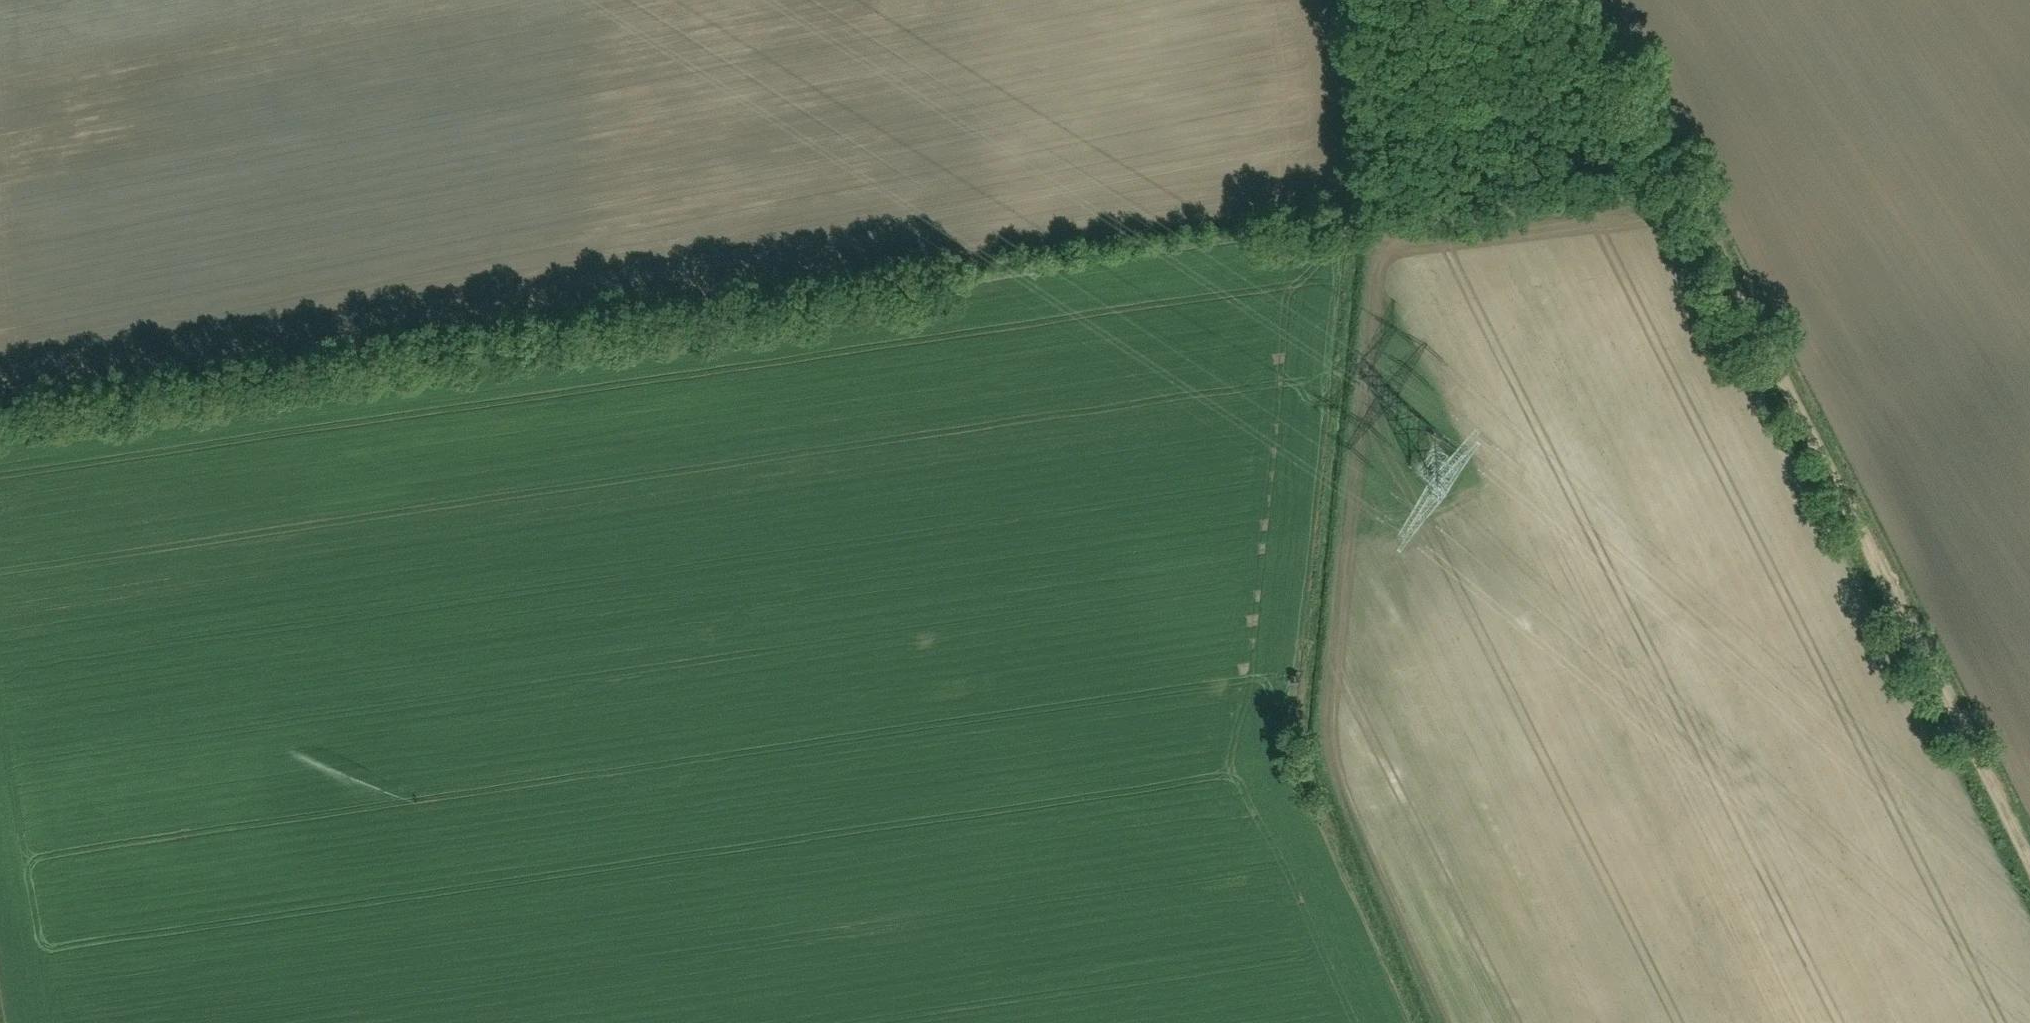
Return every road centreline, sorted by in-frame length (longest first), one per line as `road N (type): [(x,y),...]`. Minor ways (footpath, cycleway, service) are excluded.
road 1 (track): [(2029,844),(1690,187),(1574,0)]

